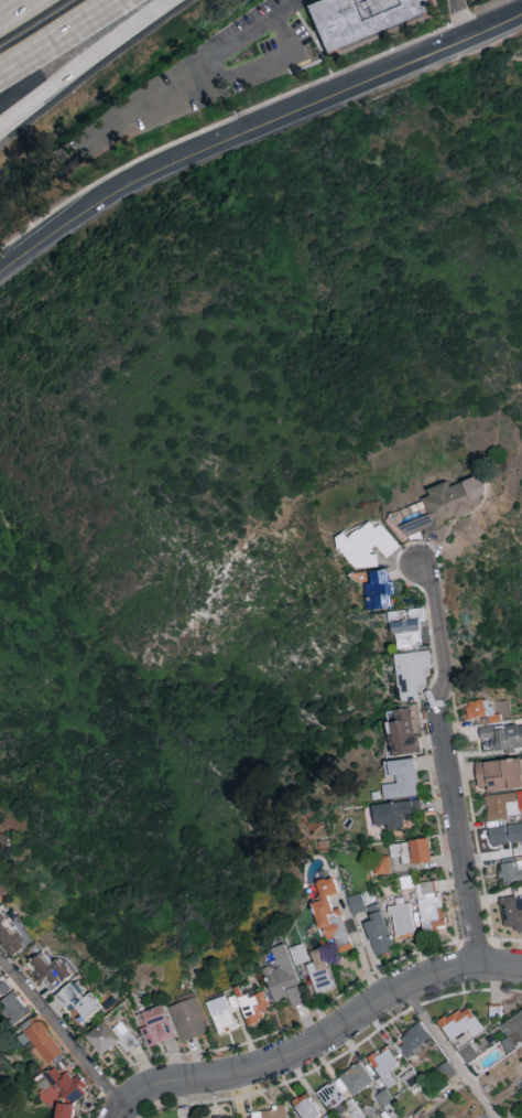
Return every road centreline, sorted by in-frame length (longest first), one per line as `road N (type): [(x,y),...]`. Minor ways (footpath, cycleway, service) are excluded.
road 1 (tertiary): [(521,19),(137,185),(0,279)]
road 2 (residential): [(116,1117),(139,1090),(271,1063),(443,971),(521,968)]
road 3 (residential): [(482,965),(443,708),(450,680),(432,565)]
road 4 (motorway): [(0,122),(162,0)]
road 5 (residential): [(120,1107),(0,950)]
road 6 (motorway): [(0,67),(116,0)]

